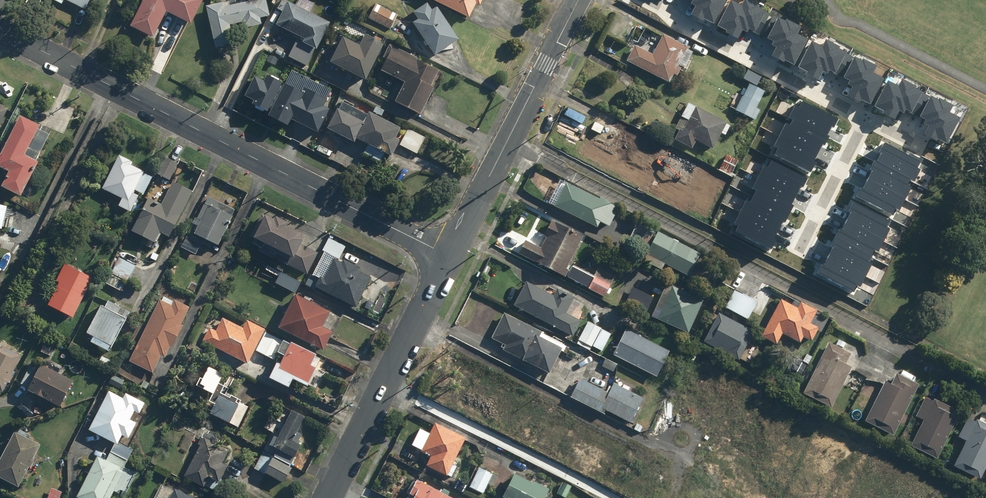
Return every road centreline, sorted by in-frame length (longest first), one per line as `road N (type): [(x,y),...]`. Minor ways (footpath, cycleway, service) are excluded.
road 1 (residential): [(0,29),(449,256)]
road 2 (secondary): [(579,0),(449,256)]
road 3 (secondary): [(449,256),(327,497)]
road 4 (residential): [(640,0),(867,112)]
road 5 (residential): [(867,112),(801,246)]

